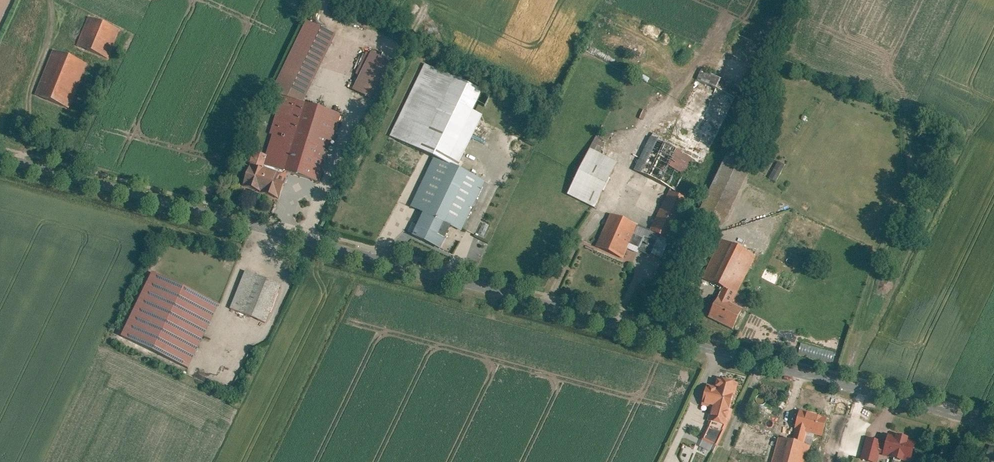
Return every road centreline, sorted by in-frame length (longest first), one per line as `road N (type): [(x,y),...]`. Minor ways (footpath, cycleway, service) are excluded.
road 1 (unclassified): [(0,157),(993,430)]

